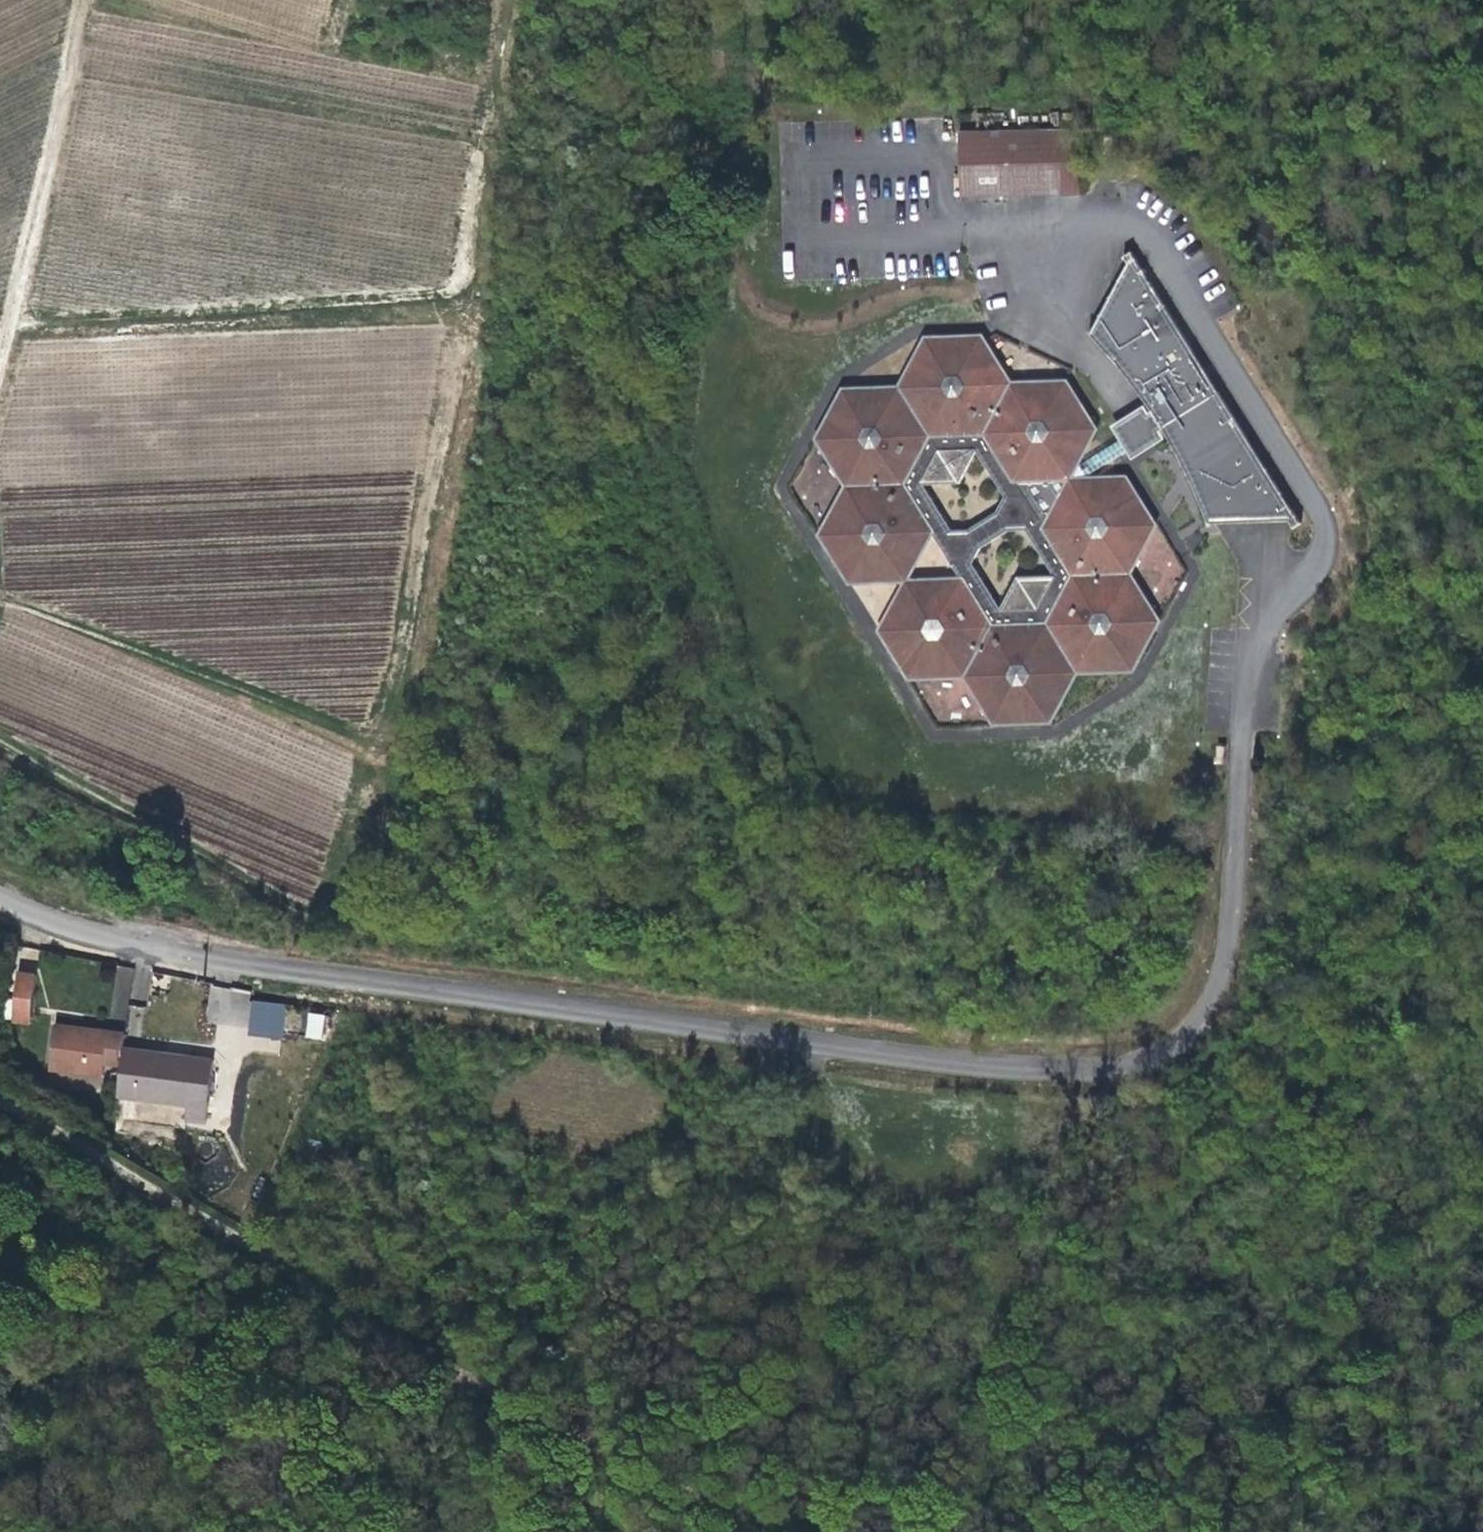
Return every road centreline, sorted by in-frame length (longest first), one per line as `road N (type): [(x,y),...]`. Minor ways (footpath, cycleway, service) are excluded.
road 1 (unclassified): [(0,899),(126,945),(692,1032),(1081,1069),(1128,1067),(1173,1037),(1217,983),(1232,897)]
road 2 (track): [(0,1106),(295,1273),(589,1475),(731,1531)]
road 3 (track): [(0,354),(73,0)]
road 4 (track): [(508,0),(455,284)]

